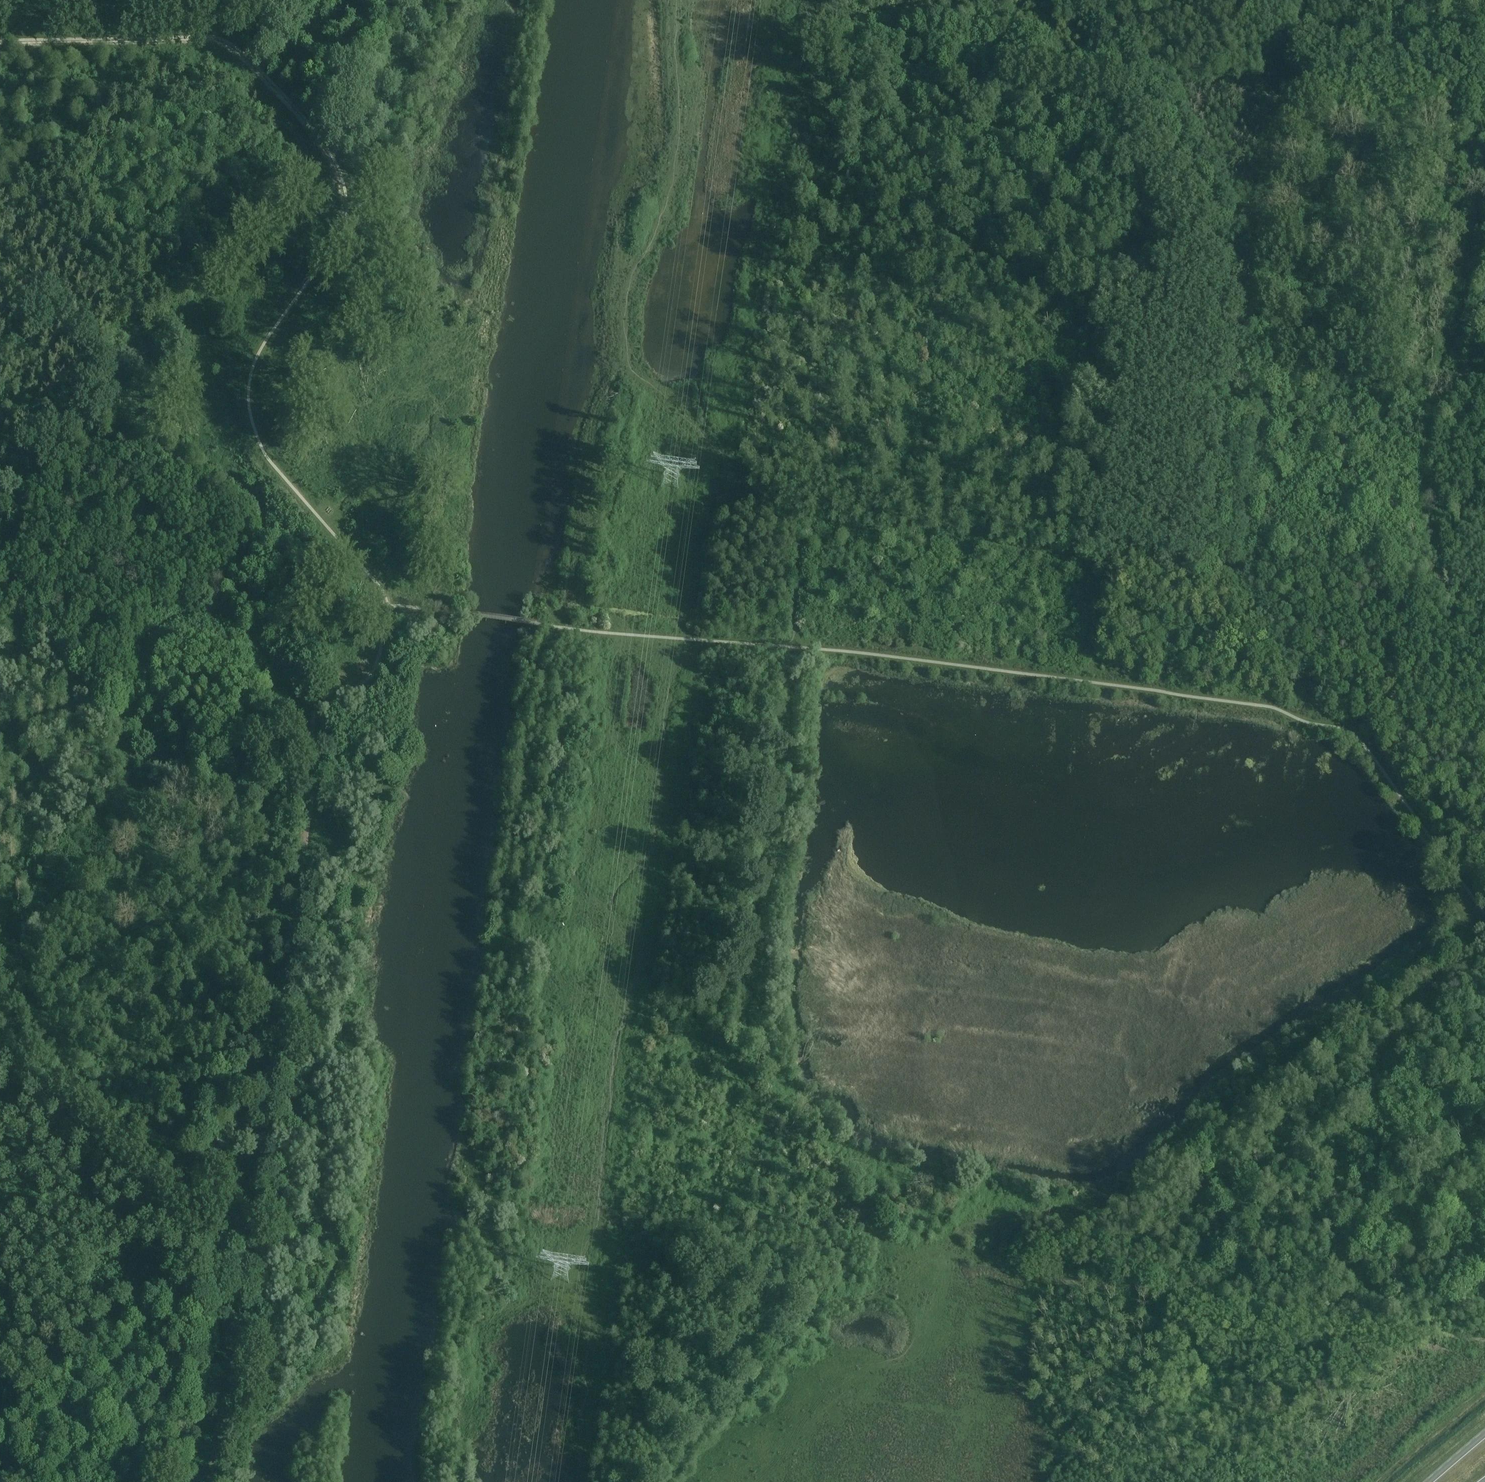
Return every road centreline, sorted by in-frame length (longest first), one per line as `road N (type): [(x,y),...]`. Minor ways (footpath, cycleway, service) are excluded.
road 1 (unclassified): [(208,1481),(310,796),(305,734)]

